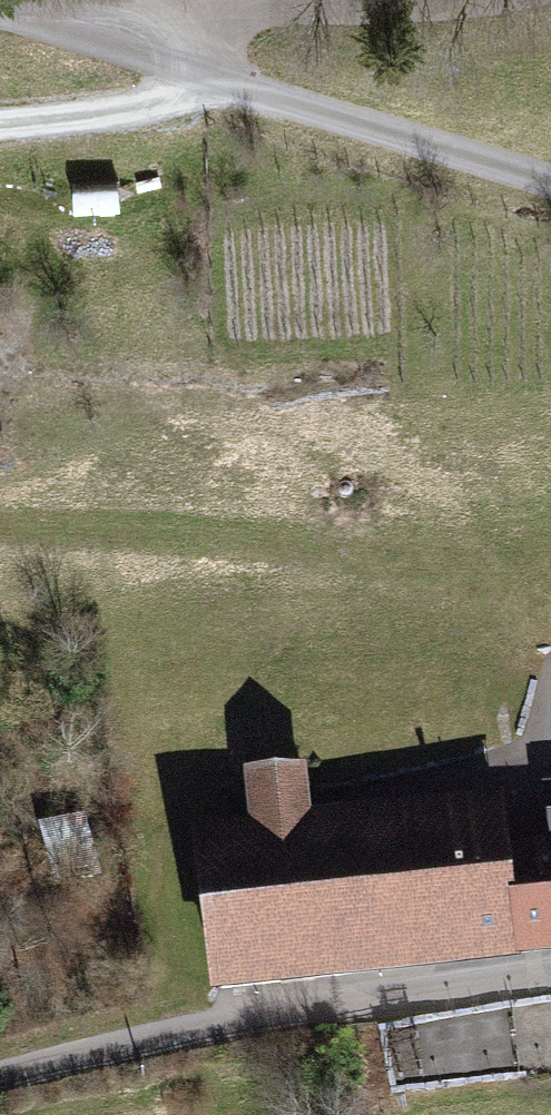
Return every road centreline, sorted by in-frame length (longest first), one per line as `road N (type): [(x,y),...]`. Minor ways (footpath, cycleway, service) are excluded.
road 1 (tertiary): [(550,183),(0,11)]
road 2 (track): [(550,654),(391,566),(0,527)]
road 3 (tertiary): [(0,1108),(550,999)]
road 4 (track): [(268,0),(103,39)]

